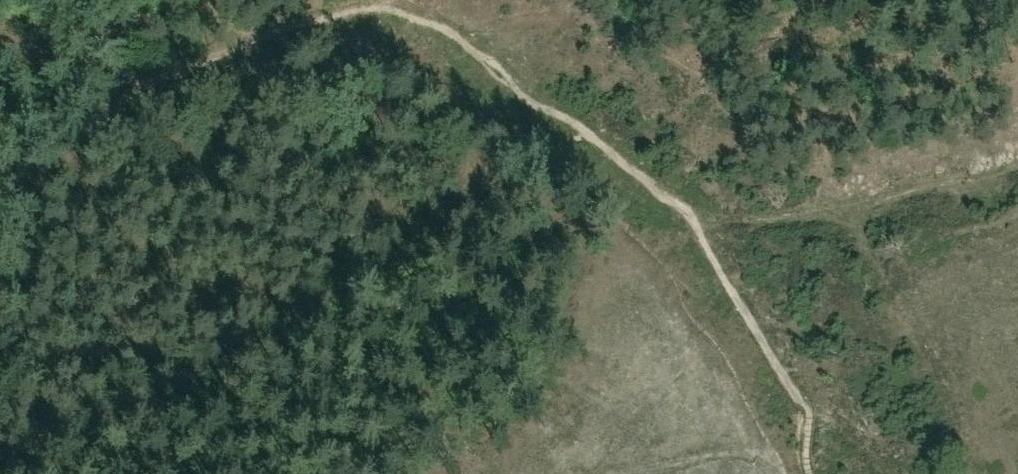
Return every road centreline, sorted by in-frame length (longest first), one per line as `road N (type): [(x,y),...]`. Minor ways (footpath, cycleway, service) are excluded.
road 1 (track): [(138,7),(70,16),(12,0)]

